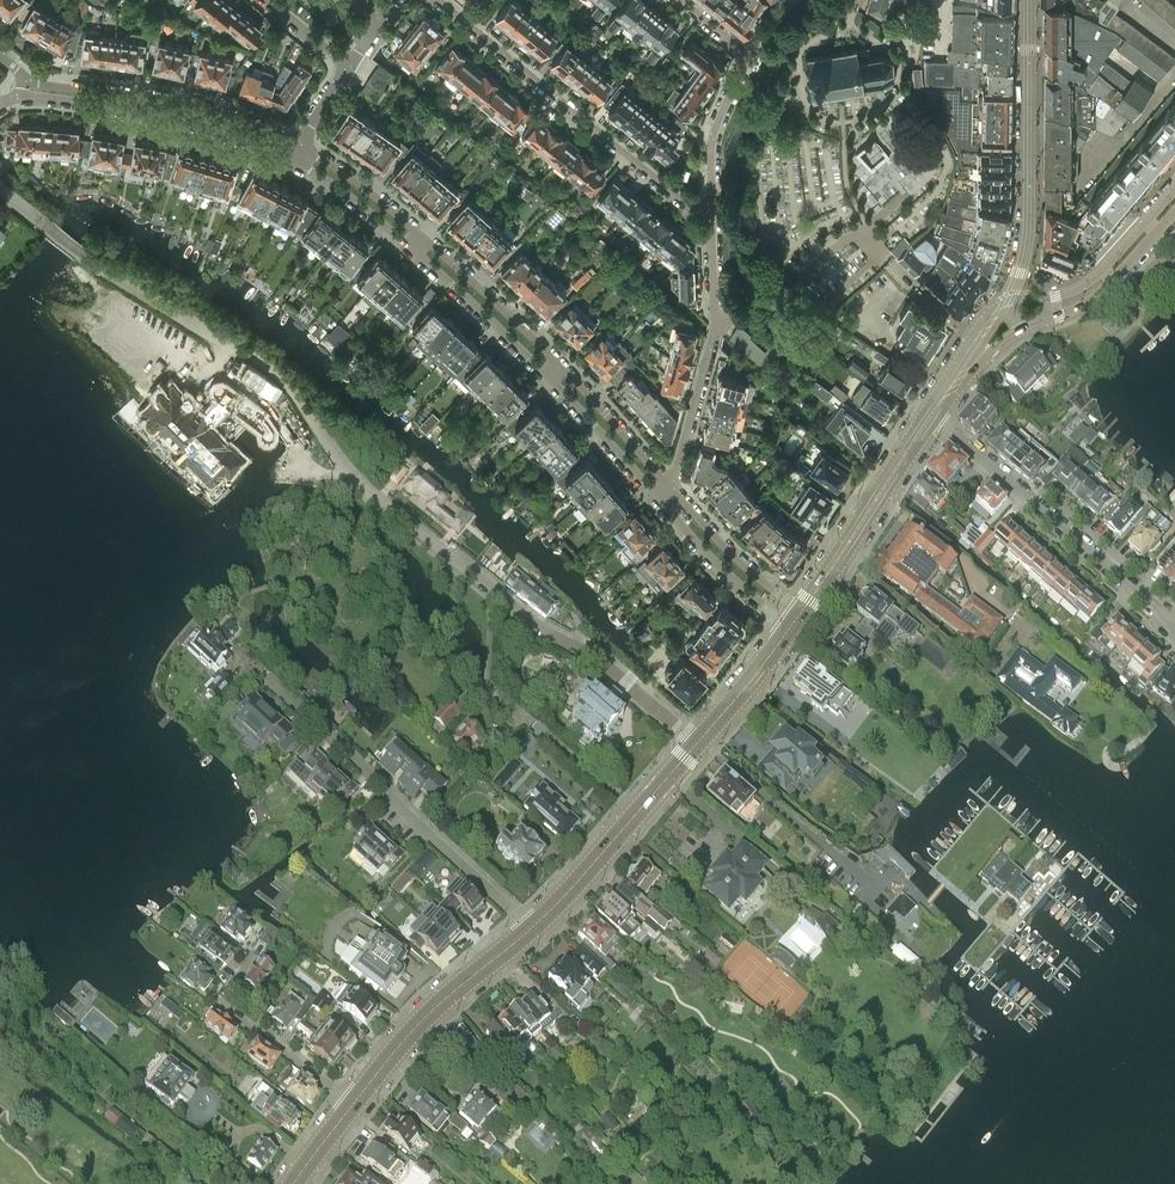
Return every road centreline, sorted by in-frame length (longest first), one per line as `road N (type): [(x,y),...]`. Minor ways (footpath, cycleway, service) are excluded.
road 1 (residential): [(697,743),(595,656),(538,627),(353,477),(268,367),(80,252),(0,187)]
road 2 (residential): [(528,931),(243,655)]
road 3 (residential): [(711,212),(691,208),(439,0)]
road 4 (residential): [(1174,629),(928,420)]
road 5 (residential): [(1030,0),(1029,220),(1024,258),(1005,304)]
road 6 (residential): [(299,144),(185,103),(26,80)]
road 7 (residential): [(22,94),(157,115),(291,159)]
road 8 (tertiary): [(355,1102),(435,1008),(528,931)]
road 9 (tertiary): [(801,612),(928,420)]
road 10 (residential): [(355,1102),(227,1009),(224,997),(255,954)]
road 11 (residential): [(671,488),(715,329),(713,293)]
road 12 (residential): [(633,817),(491,688)]
road 13 (residential): [(410,246),(547,376)]
road 14 (residential): [(558,365),(421,235)]
road 15 (residential): [(659,499),(787,631)]
road 16 (residential): [(801,612),(741,564),(671,488)]
road 17 (residential): [(671,488),(558,365)]
road 18 (residential): [(547,376),(659,499)]
road 19 (residential): [(711,212),(714,135),(748,55)]
road 20 (tertiary): [(528,931),(633,817)]
road 21 (residential): [(421,235),(299,144)]
road 22 (residential): [(291,159),(410,246)]
road 23 (tertiary): [(697,743),(787,631)]

